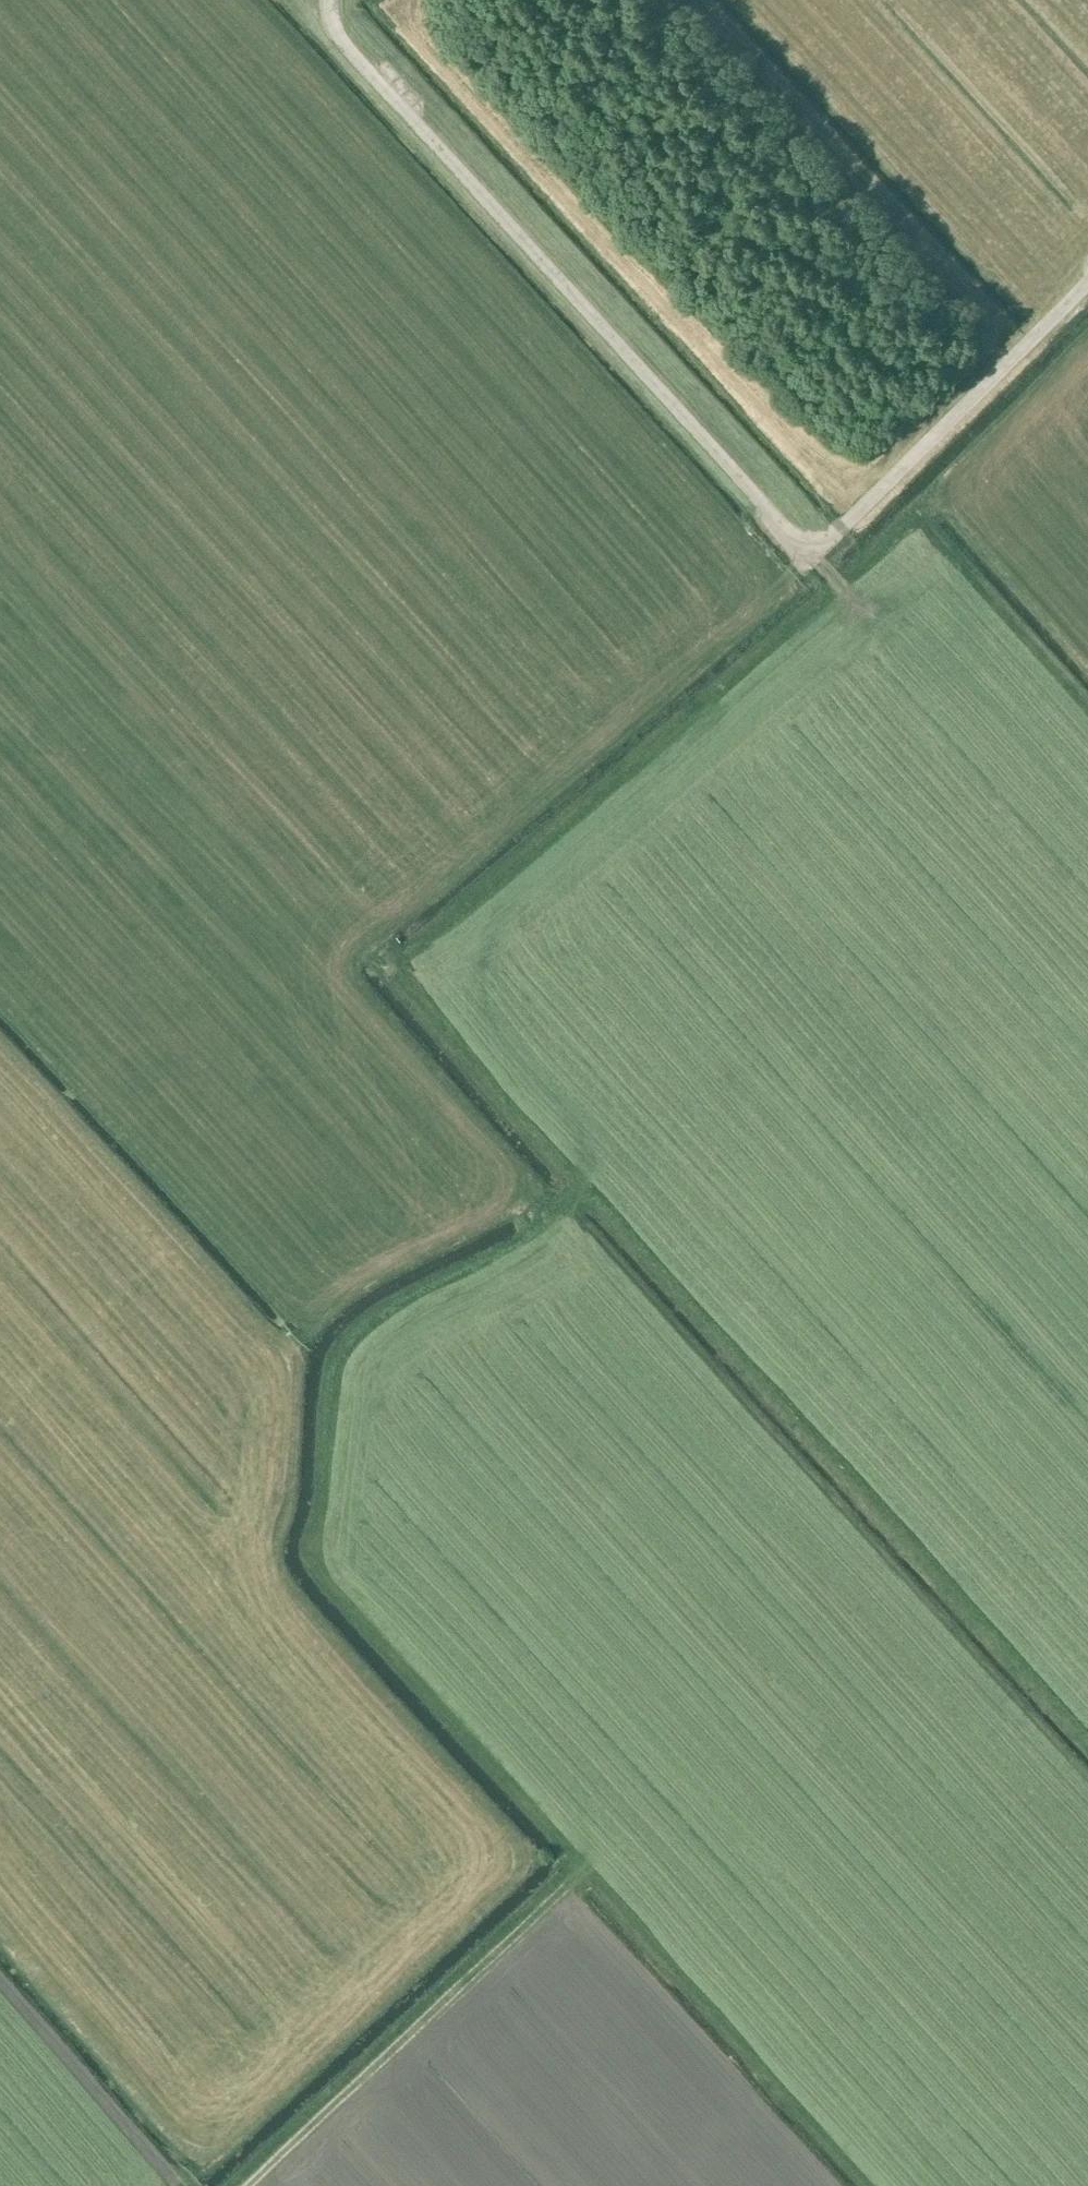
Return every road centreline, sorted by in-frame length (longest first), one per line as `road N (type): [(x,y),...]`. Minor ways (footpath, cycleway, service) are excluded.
road 1 (track): [(252,2185),(559,1896),(593,1855),(593,1818),(576,1789),(377,1570),(354,1485),(365,1394),(381,1356),(408,1332),(533,1268),(579,1193),(583,1148),(465,1012),(453,978),(459,943),(498,894),(830,633),(842,611),(840,589),(813,543)]
road 2 (track): [(1087,285),(834,536),(791,539),(335,29),(334,0)]

